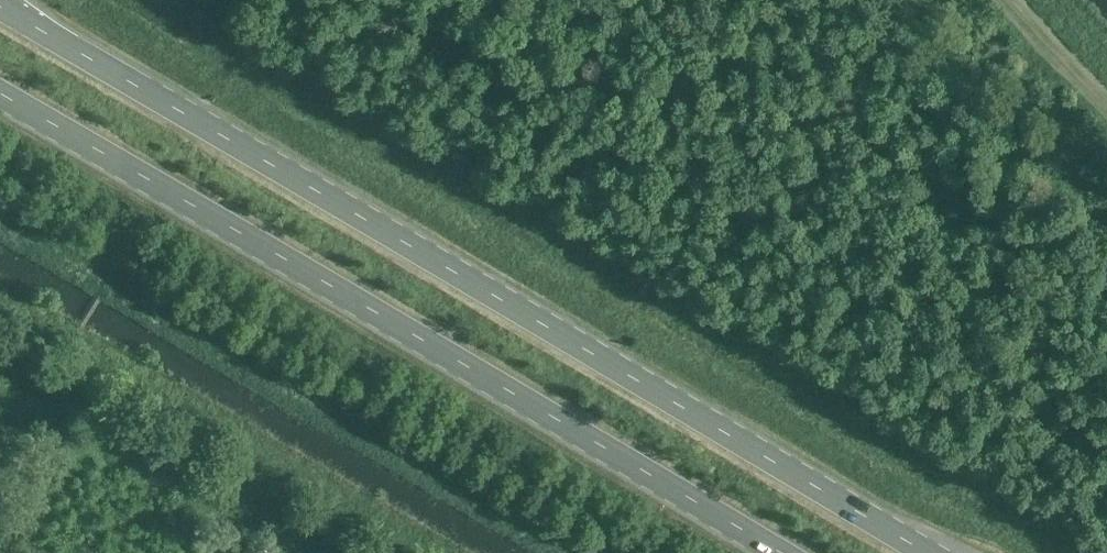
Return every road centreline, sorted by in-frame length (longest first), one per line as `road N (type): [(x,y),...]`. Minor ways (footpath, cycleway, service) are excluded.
road 1 (primary): [(909,552),(0,7)]
road 2 (primary): [(0,89),(784,552)]

